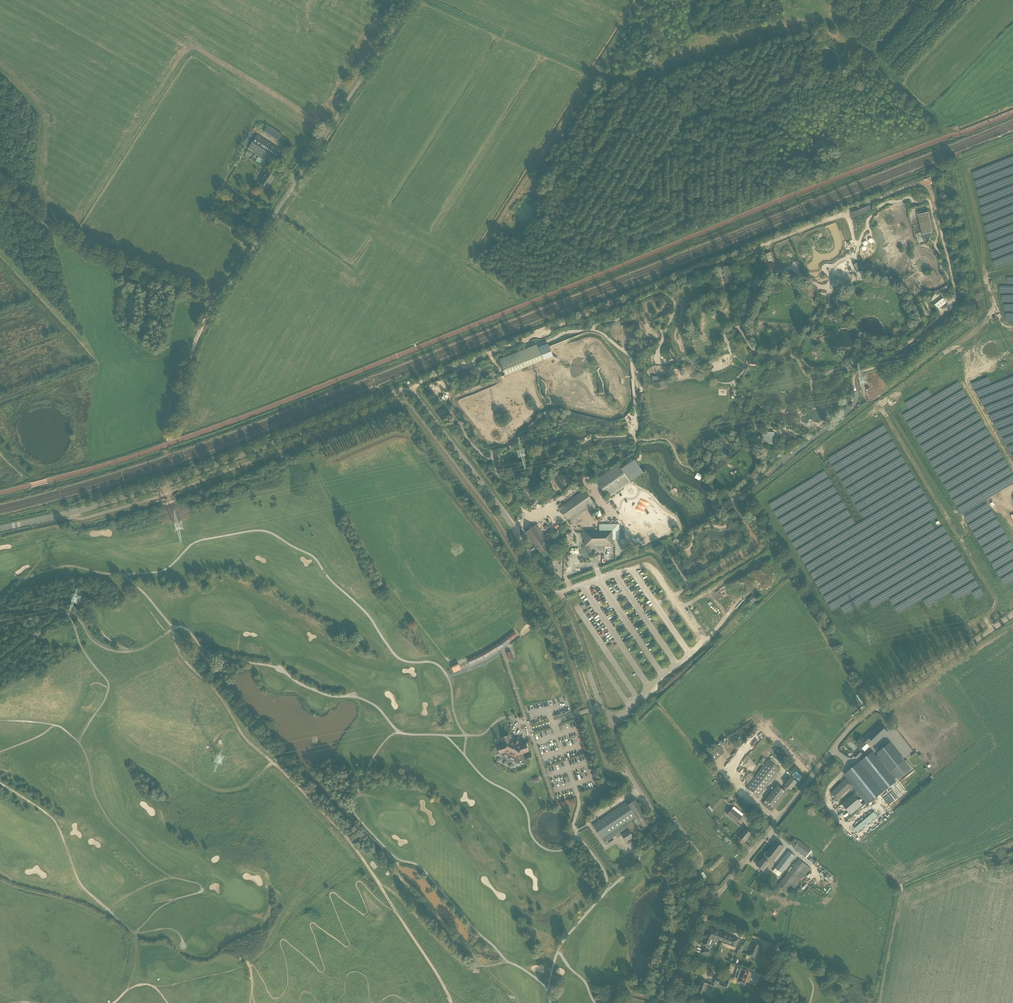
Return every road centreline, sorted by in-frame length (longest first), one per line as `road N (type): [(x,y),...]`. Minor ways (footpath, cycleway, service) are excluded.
road 1 (unclassified): [(0,530),(146,492),(404,392),(486,489)]
road 2 (unclassified): [(716,898),(630,777),(570,625),(486,489)]
road 3 (unclassified): [(716,898),(856,724),(1012,615)]
road 4 (unclassified): [(412,0),(216,297)]
road 5 (unclassified): [(216,297),(87,249),(0,184)]
road 6 (track): [(669,71),(607,104),(560,175),(556,195),(546,198),(546,221),(571,239)]
road 7 (track): [(667,62),(789,22),(785,3),(792,0)]

